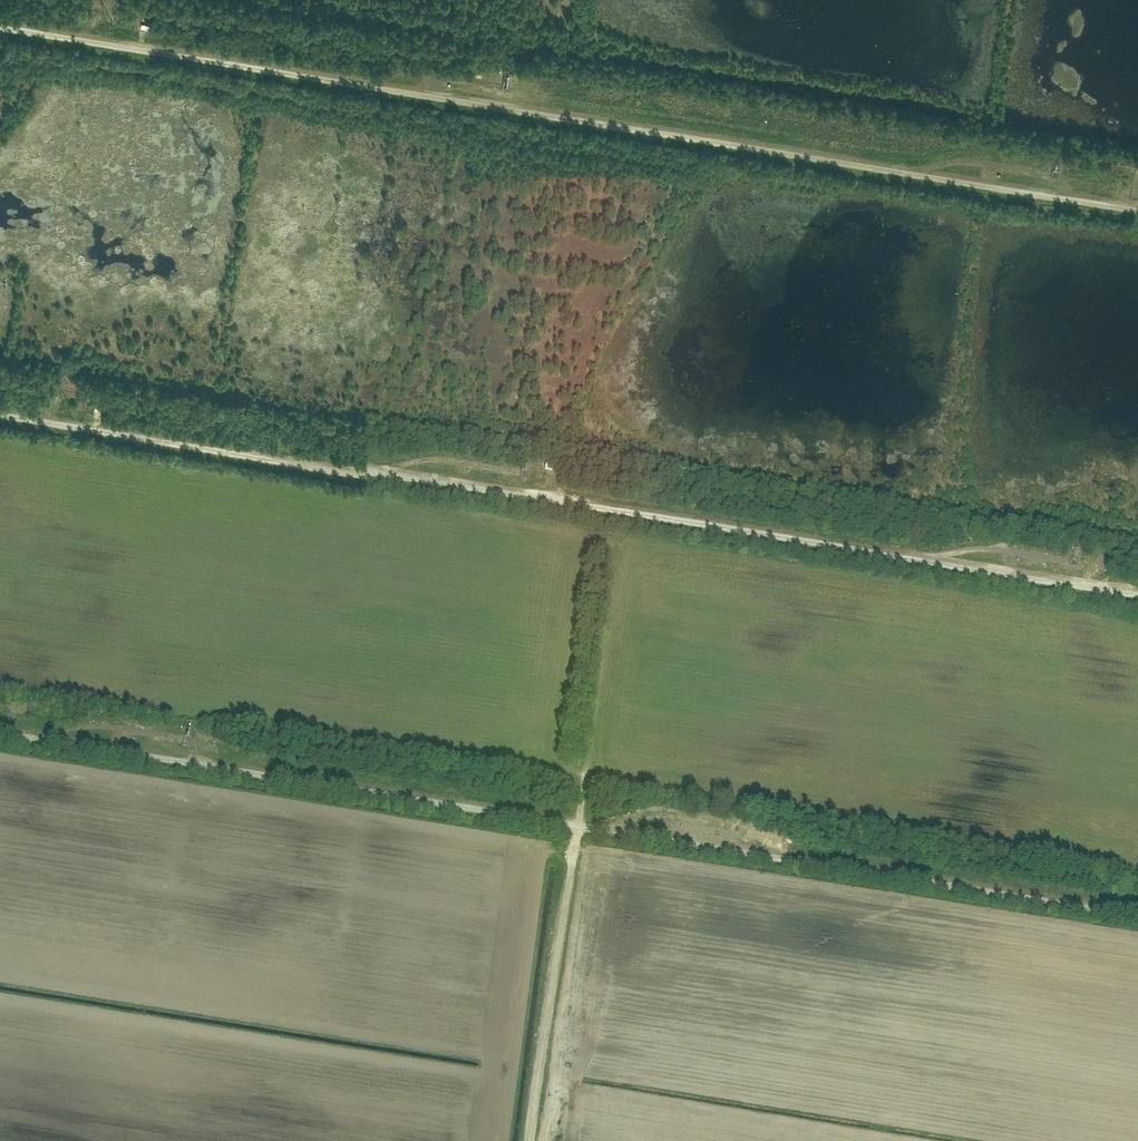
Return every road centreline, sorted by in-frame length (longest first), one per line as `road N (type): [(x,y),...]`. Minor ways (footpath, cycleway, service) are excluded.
road 1 (track): [(0,19),(1137,205)]
road 2 (track): [(0,731),(1137,914)]
road 3 (track): [(1137,594),(0,412)]
road 4 (track): [(527,1140),(620,549)]

